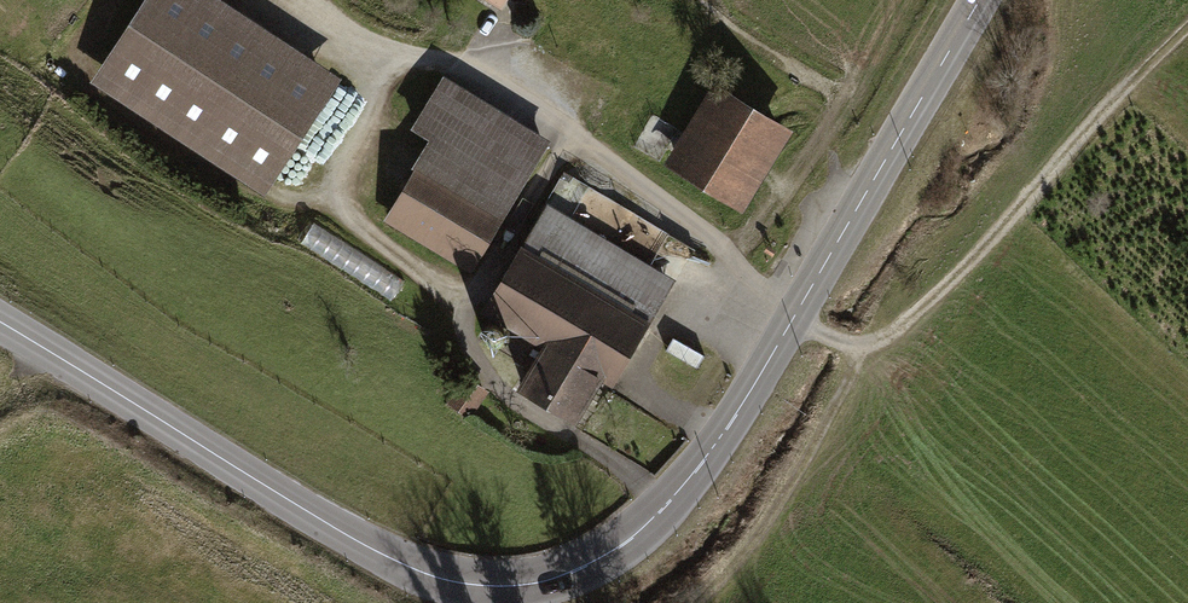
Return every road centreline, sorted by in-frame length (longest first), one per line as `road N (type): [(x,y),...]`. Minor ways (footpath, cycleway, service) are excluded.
road 1 (secondary): [(980,0),(713,454),(628,552),(565,577),(485,587),(418,571),(359,544),(0,321)]
road 2 (track): [(476,351),(443,288),(335,197),(379,74),(427,63),(508,83),(724,252),(794,319)]
road 3 (track): [(861,357),(948,284),(1187,27)]
road 4 (track): [(703,602),(779,508),(861,357),(794,319)]

